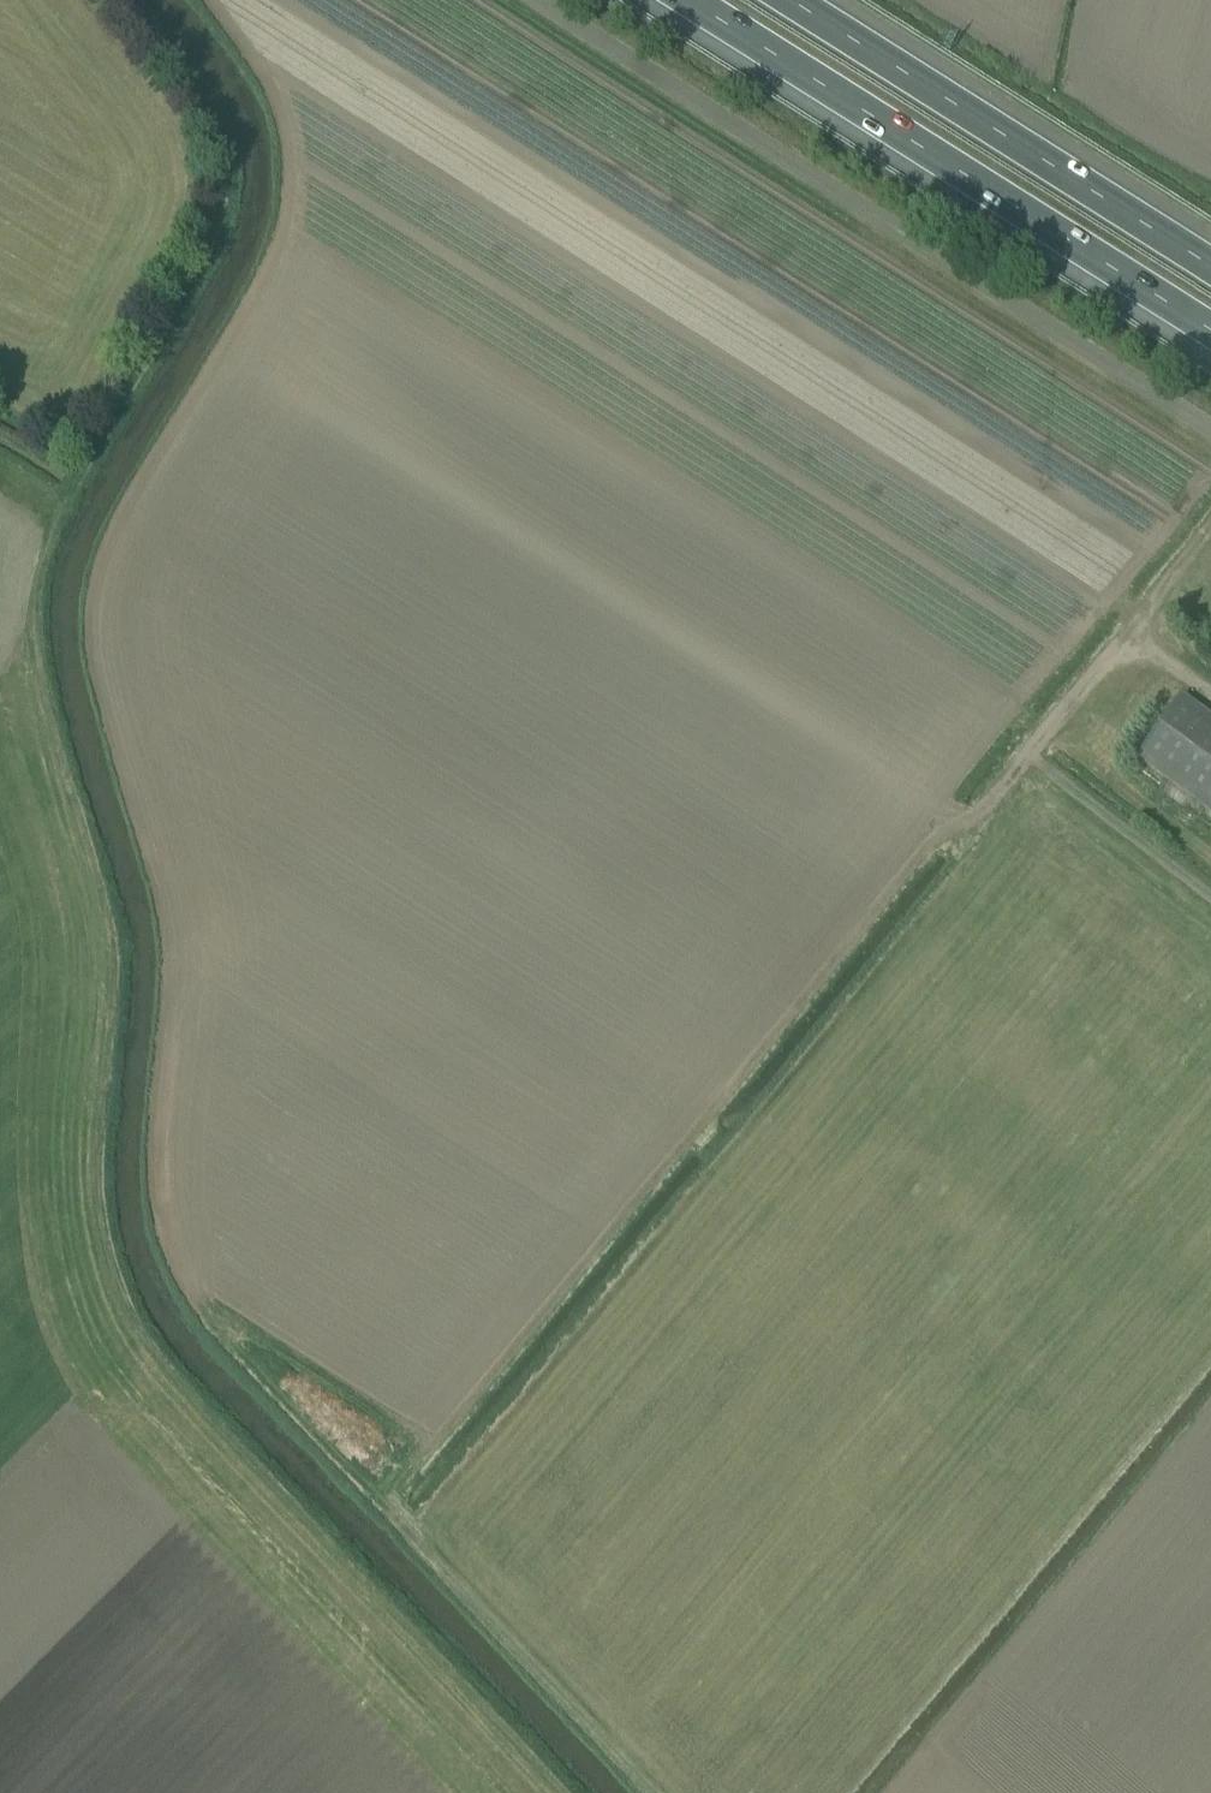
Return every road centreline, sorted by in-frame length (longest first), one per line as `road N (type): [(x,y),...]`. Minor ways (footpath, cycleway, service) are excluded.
road 1 (unclassified): [(1210,429),(538,0)]
road 2 (motorway): [(681,0),(1210,332)]
road 3 (motorway): [(1210,263),(796,0)]

